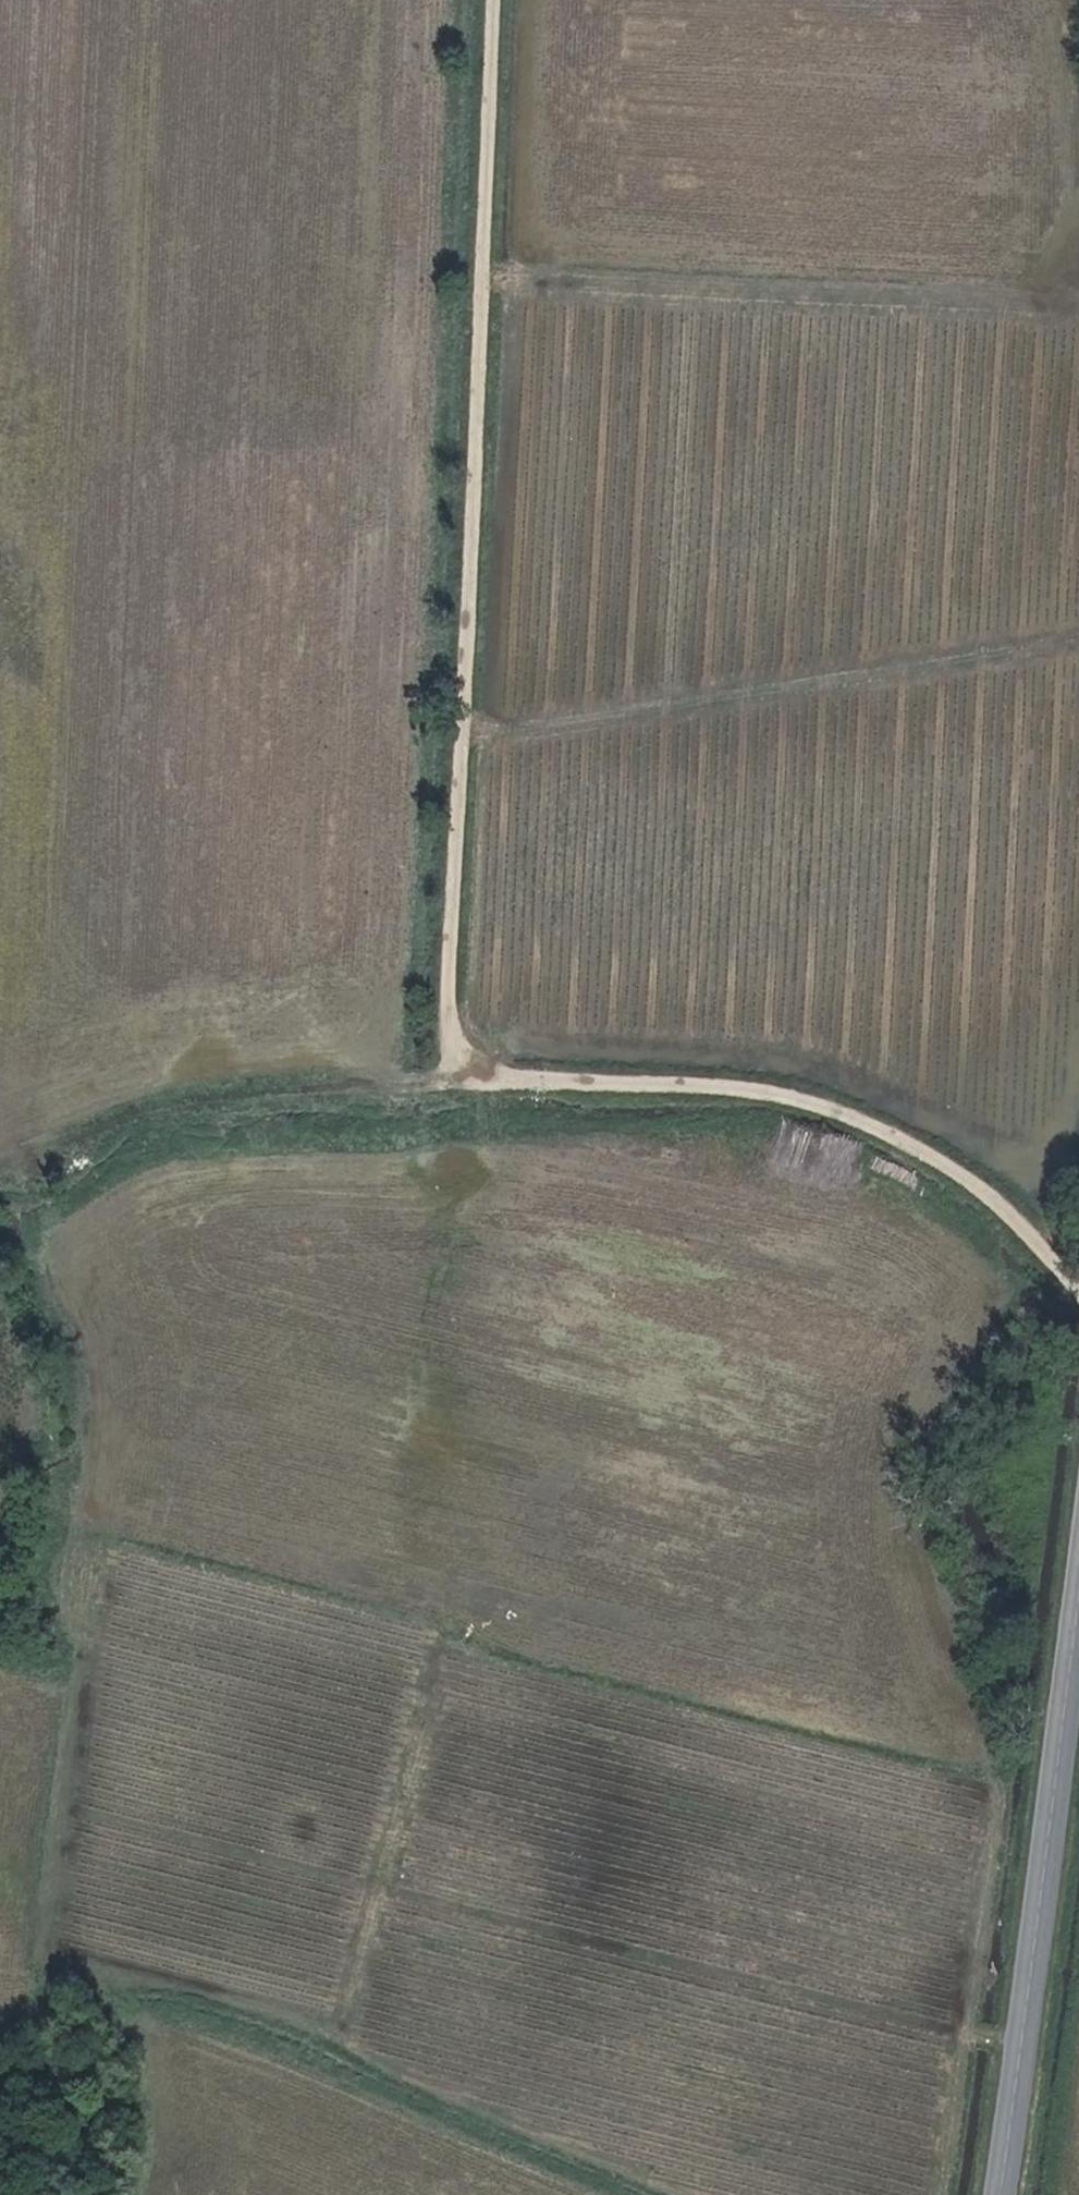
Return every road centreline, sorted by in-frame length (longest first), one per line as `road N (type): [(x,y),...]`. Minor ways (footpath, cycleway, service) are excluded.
road 1 (track): [(492,0),(463,1043),(774,1057),(894,1095),(1078,1245)]
road 2 (secondary): [(1010,2194),(1078,1679)]

